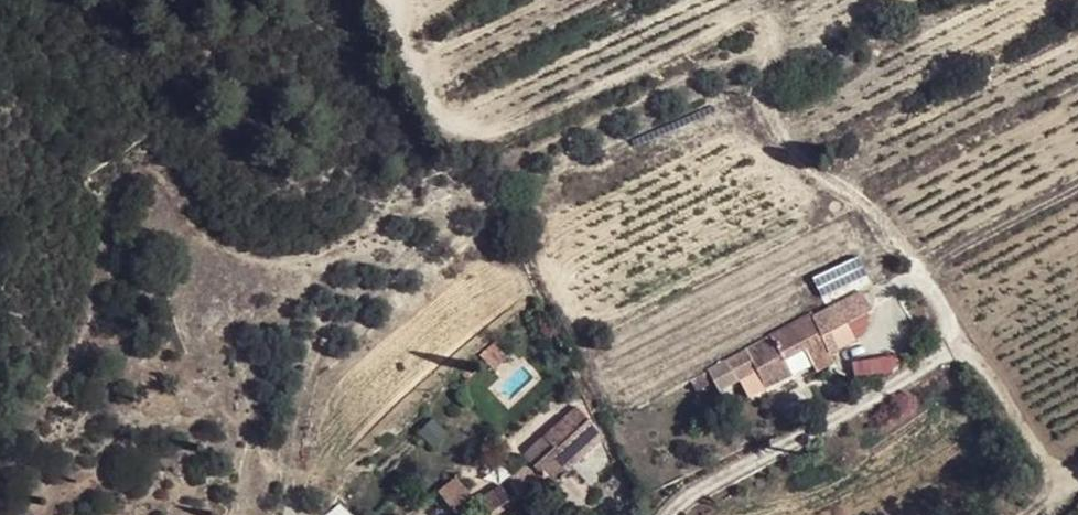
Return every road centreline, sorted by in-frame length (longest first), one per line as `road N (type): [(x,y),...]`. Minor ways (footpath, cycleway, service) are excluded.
road 1 (track): [(384,0),(444,121),(468,134),(506,129),(744,17),(760,18),(768,31),(766,94),(775,120),(807,165),(884,219),(967,343)]
road 2 (track): [(922,272),(1077,190)]

